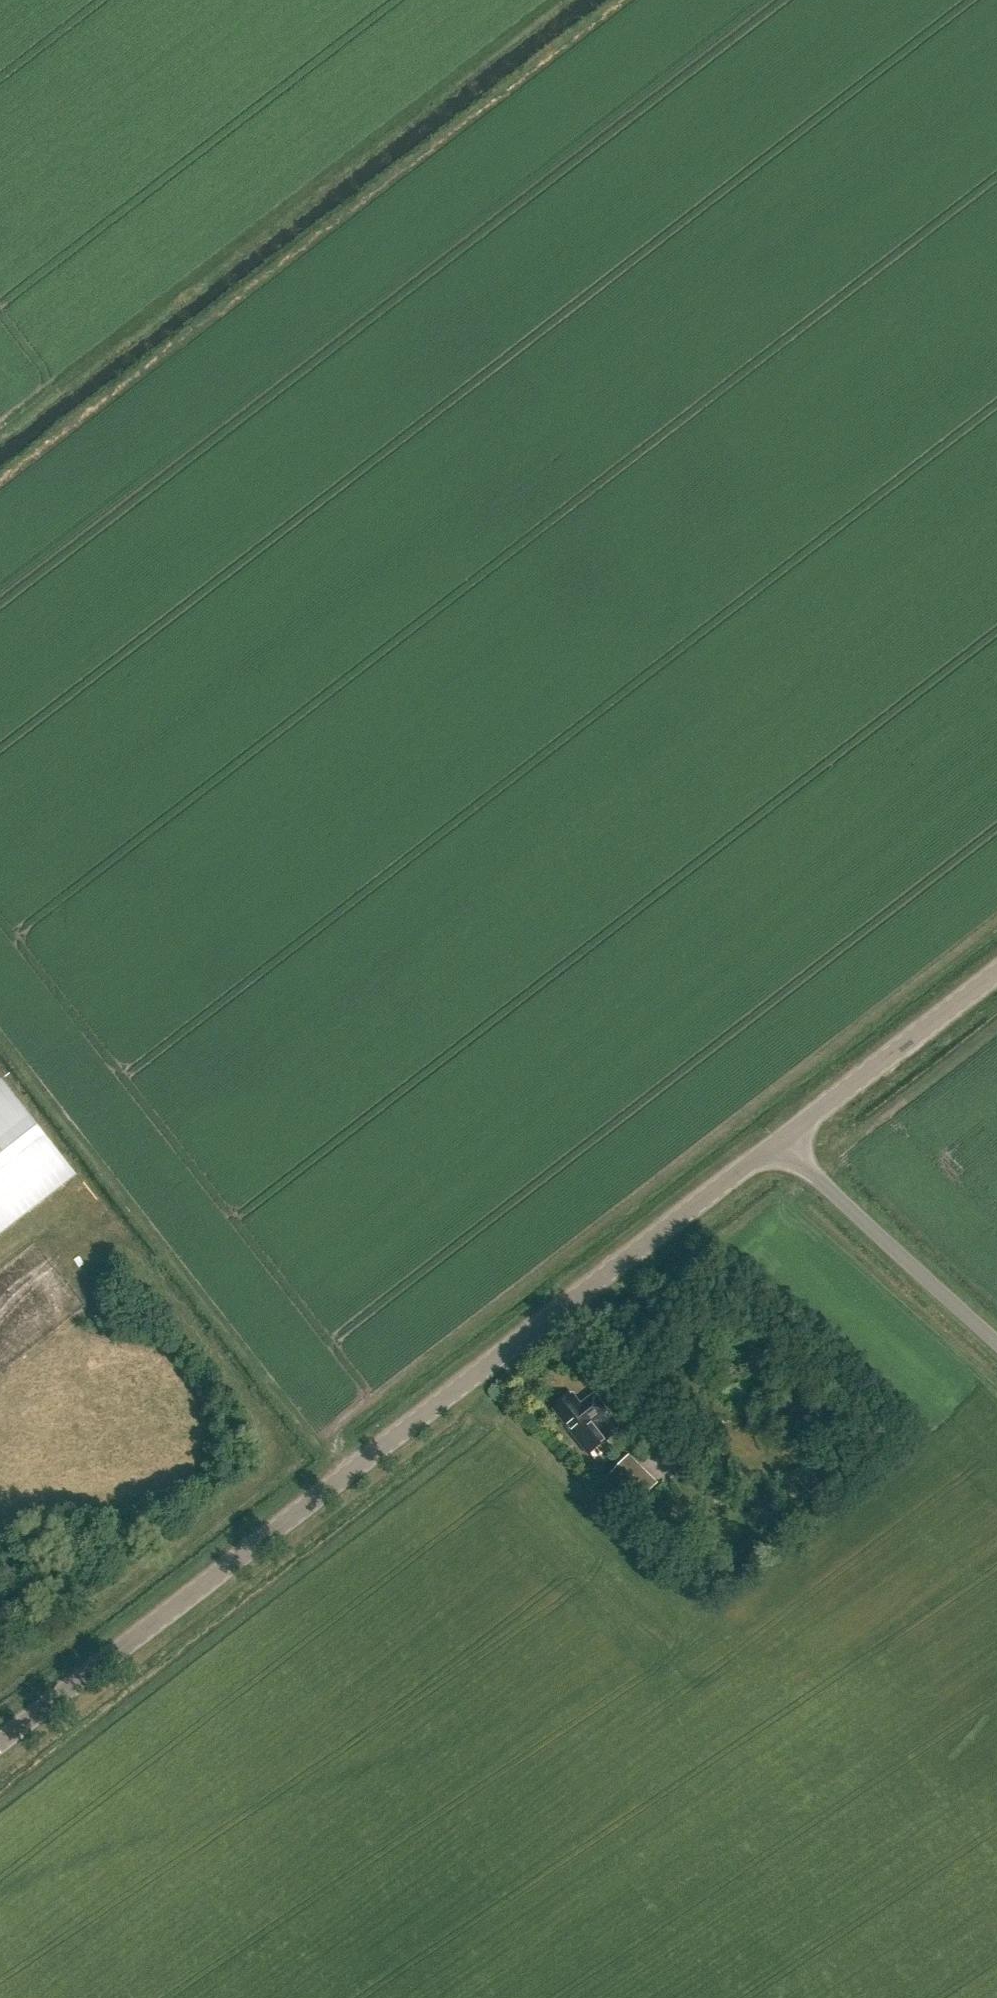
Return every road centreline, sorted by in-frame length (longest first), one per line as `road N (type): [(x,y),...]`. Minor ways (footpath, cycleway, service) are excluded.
road 1 (tertiary): [(0,1740),(779,1141)]
road 2 (unclassified): [(996,1343),(779,1141)]
road 3 (tertiary): [(779,1141),(996,973)]

